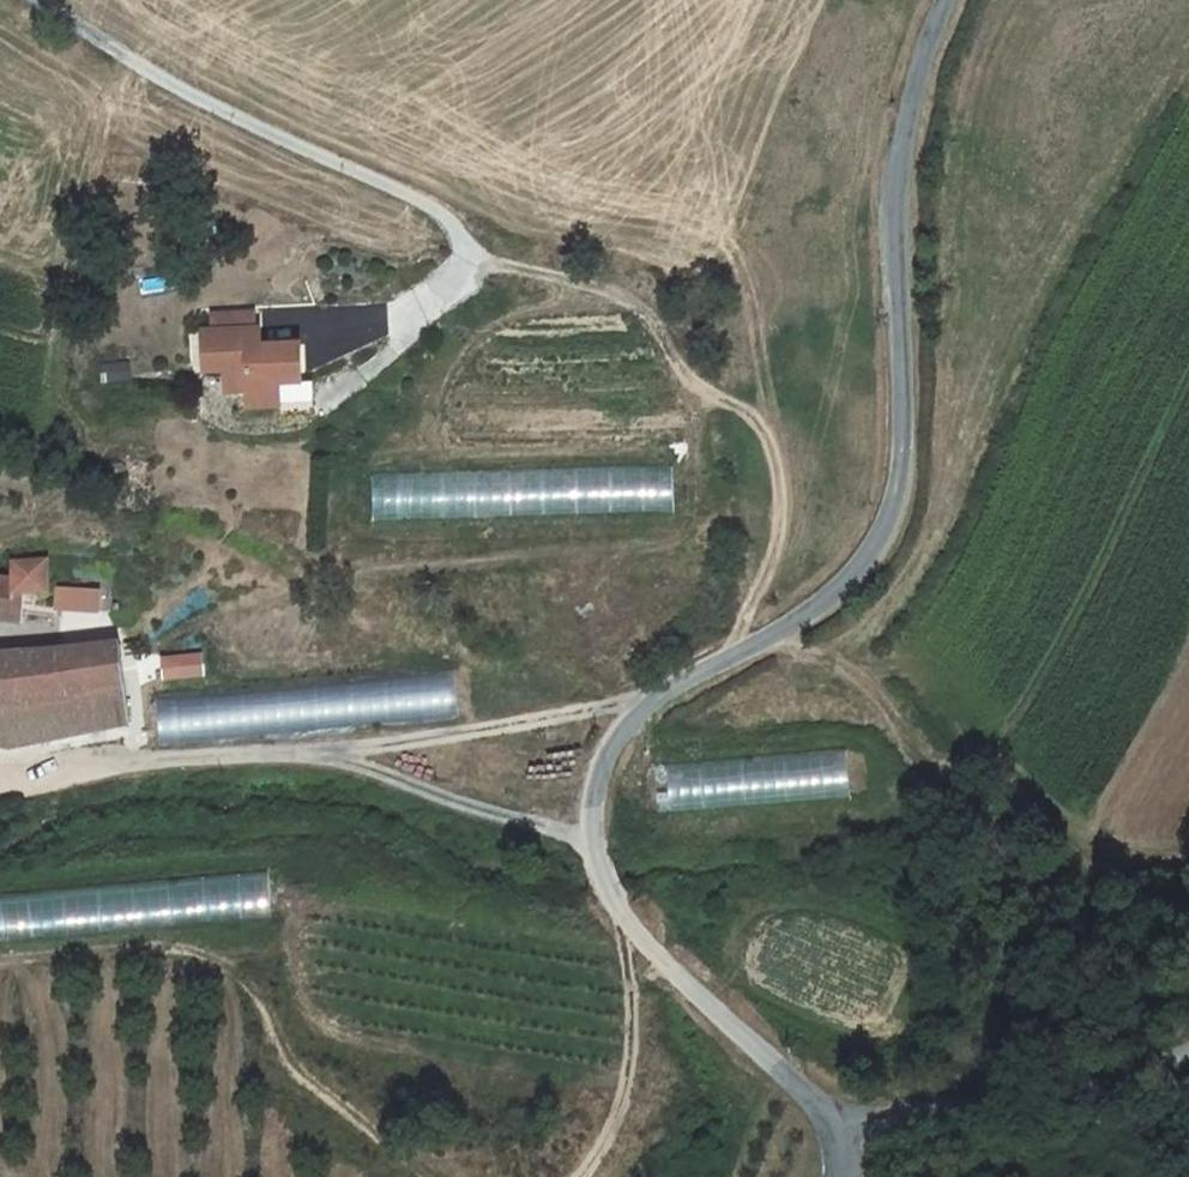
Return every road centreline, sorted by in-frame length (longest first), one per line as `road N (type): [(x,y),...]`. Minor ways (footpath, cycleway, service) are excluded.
road 1 (unclassified): [(832,1126),(653,952),(617,906),(596,858),(598,780),(622,734),(667,690),(844,588),(894,489),(887,147),(934,0)]
road 2 (track): [(0,784),(85,768),(381,746),(667,690)]
road 3 (track): [(465,261),(628,295),(651,310),(687,373),(750,412),(768,438),(780,487),(778,547),(739,648)]
road 4 (track): [(0,960),(146,948),(188,950),(218,962),(250,984),(294,1067),(429,1176)]
road 5 (track): [(43,0),(158,79),(436,207),(458,231),(465,261)]
road 6 (unclassified): [(832,1126),(1093,1083),(1188,1049)]
road 7 (track): [(593,838),(478,809),(309,752)]
road 8 (track): [(585,1176),(626,1093),(635,1023),(617,906)]
road 9 (track): [(465,261),(453,286),(404,323),(292,332)]

